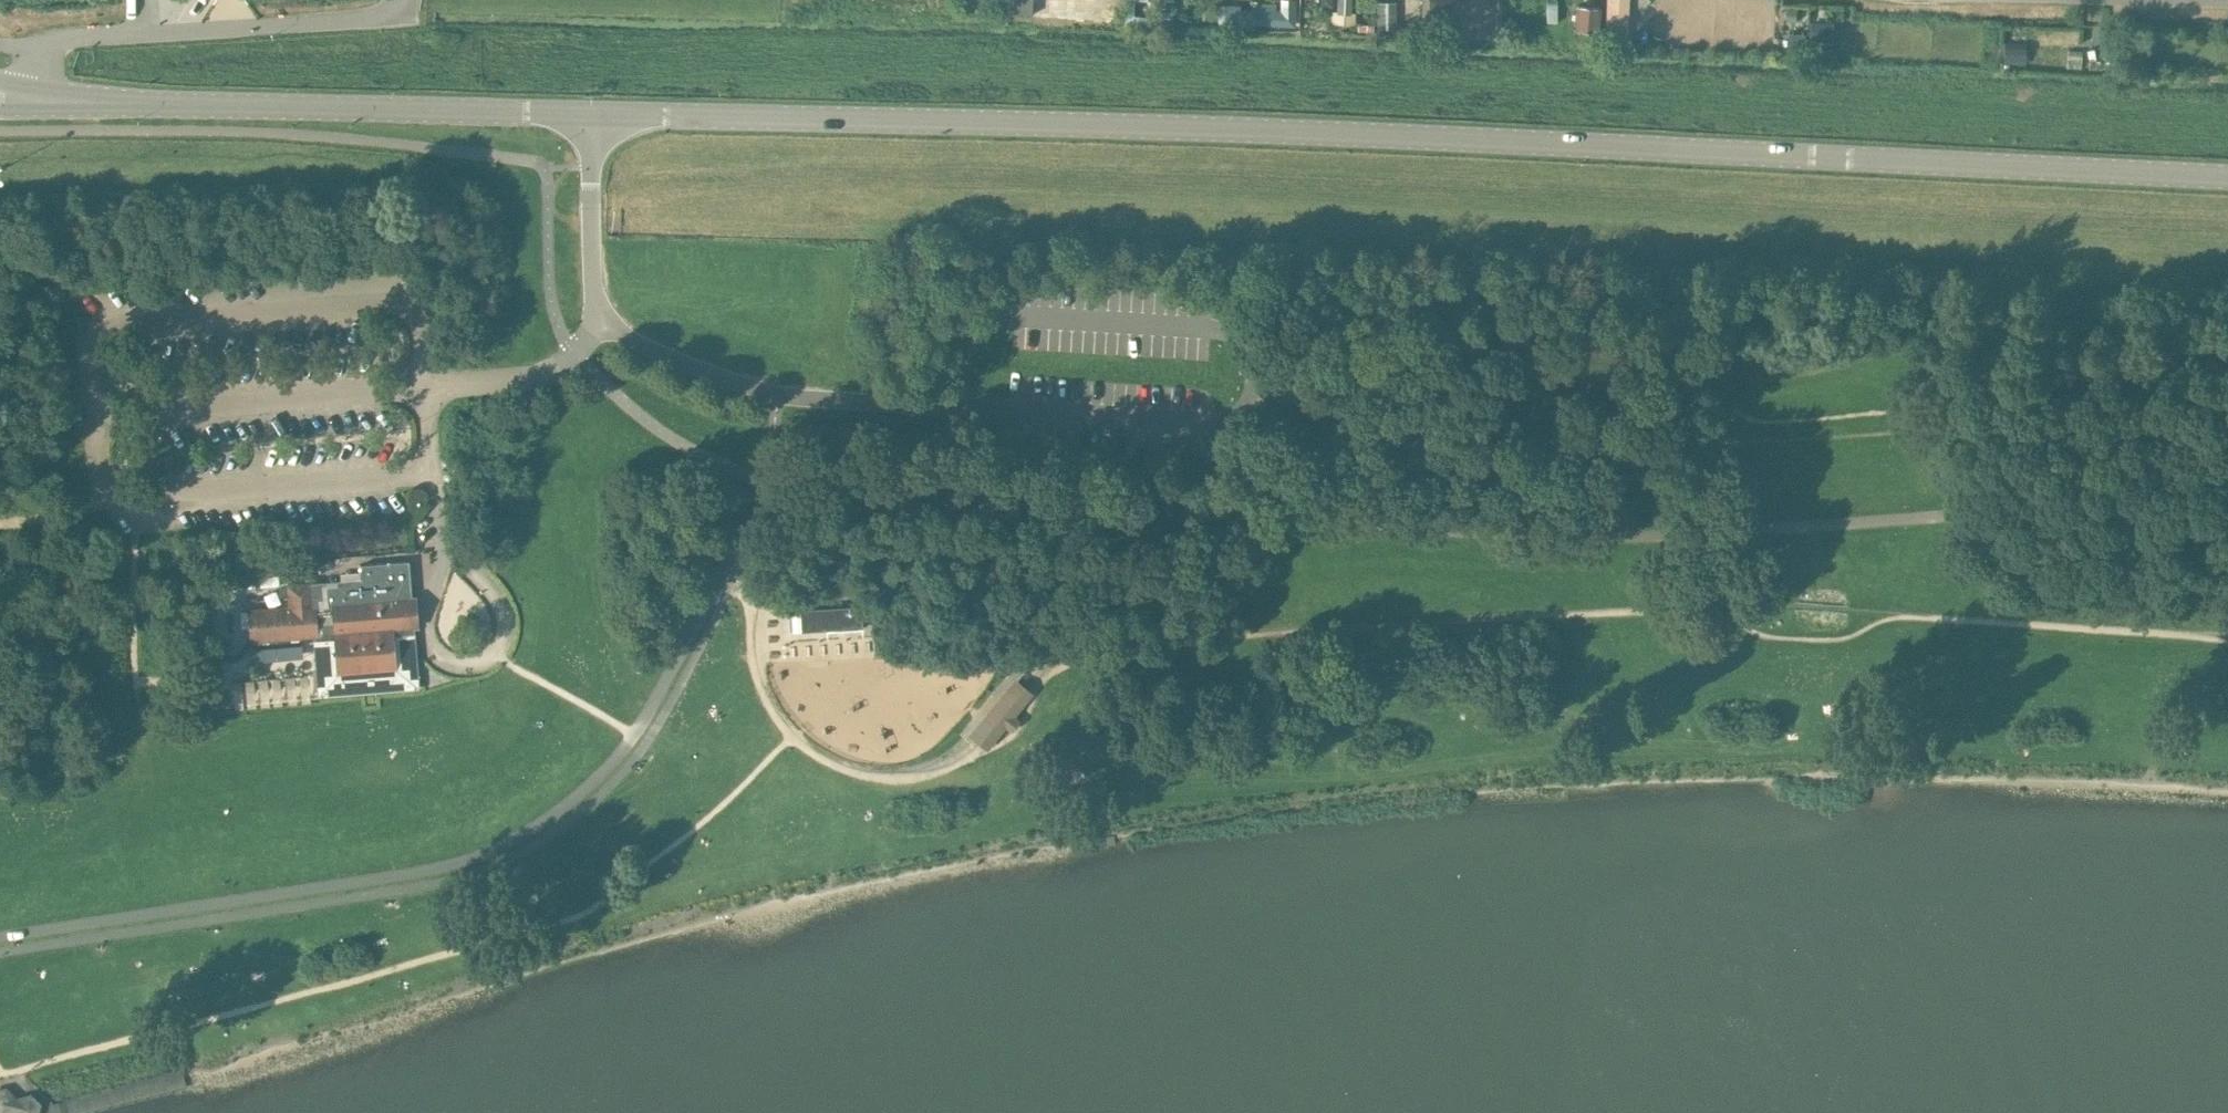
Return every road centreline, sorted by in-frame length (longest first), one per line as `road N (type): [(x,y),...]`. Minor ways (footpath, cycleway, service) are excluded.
road 1 (secondary): [(2227,179),(591,112)]
road 2 (secondary): [(591,112),(28,99)]
road 3 (unclassified): [(140,34),(358,19),(396,0)]
road 4 (unclassified): [(591,112),(591,286),(603,321)]
road 5 (unclassified): [(603,321),(543,377),(419,384)]
road 6 (unclassified): [(778,395),(636,343),(603,321)]
road 7 (unclassified): [(28,99),(33,70),(47,51),(76,38),(140,34)]

